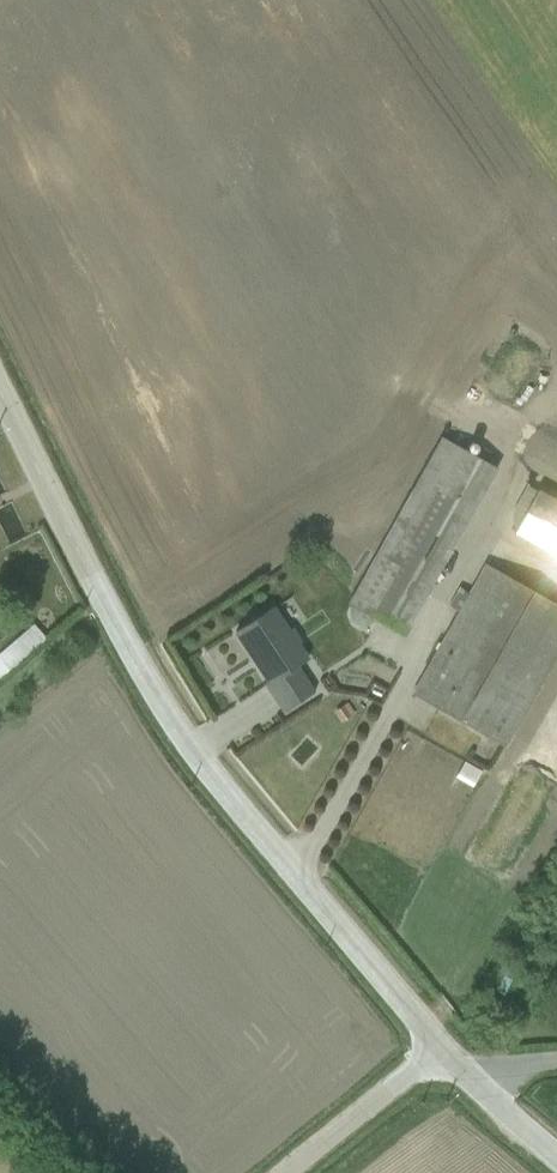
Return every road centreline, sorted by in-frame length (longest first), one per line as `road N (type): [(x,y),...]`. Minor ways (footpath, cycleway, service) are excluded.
road 1 (residential): [(0,385),(198,760),(449,1066)]
road 2 (residential): [(282,1172),(402,1079),(449,1066)]
road 3 (residential): [(449,1066),(556,1158)]

